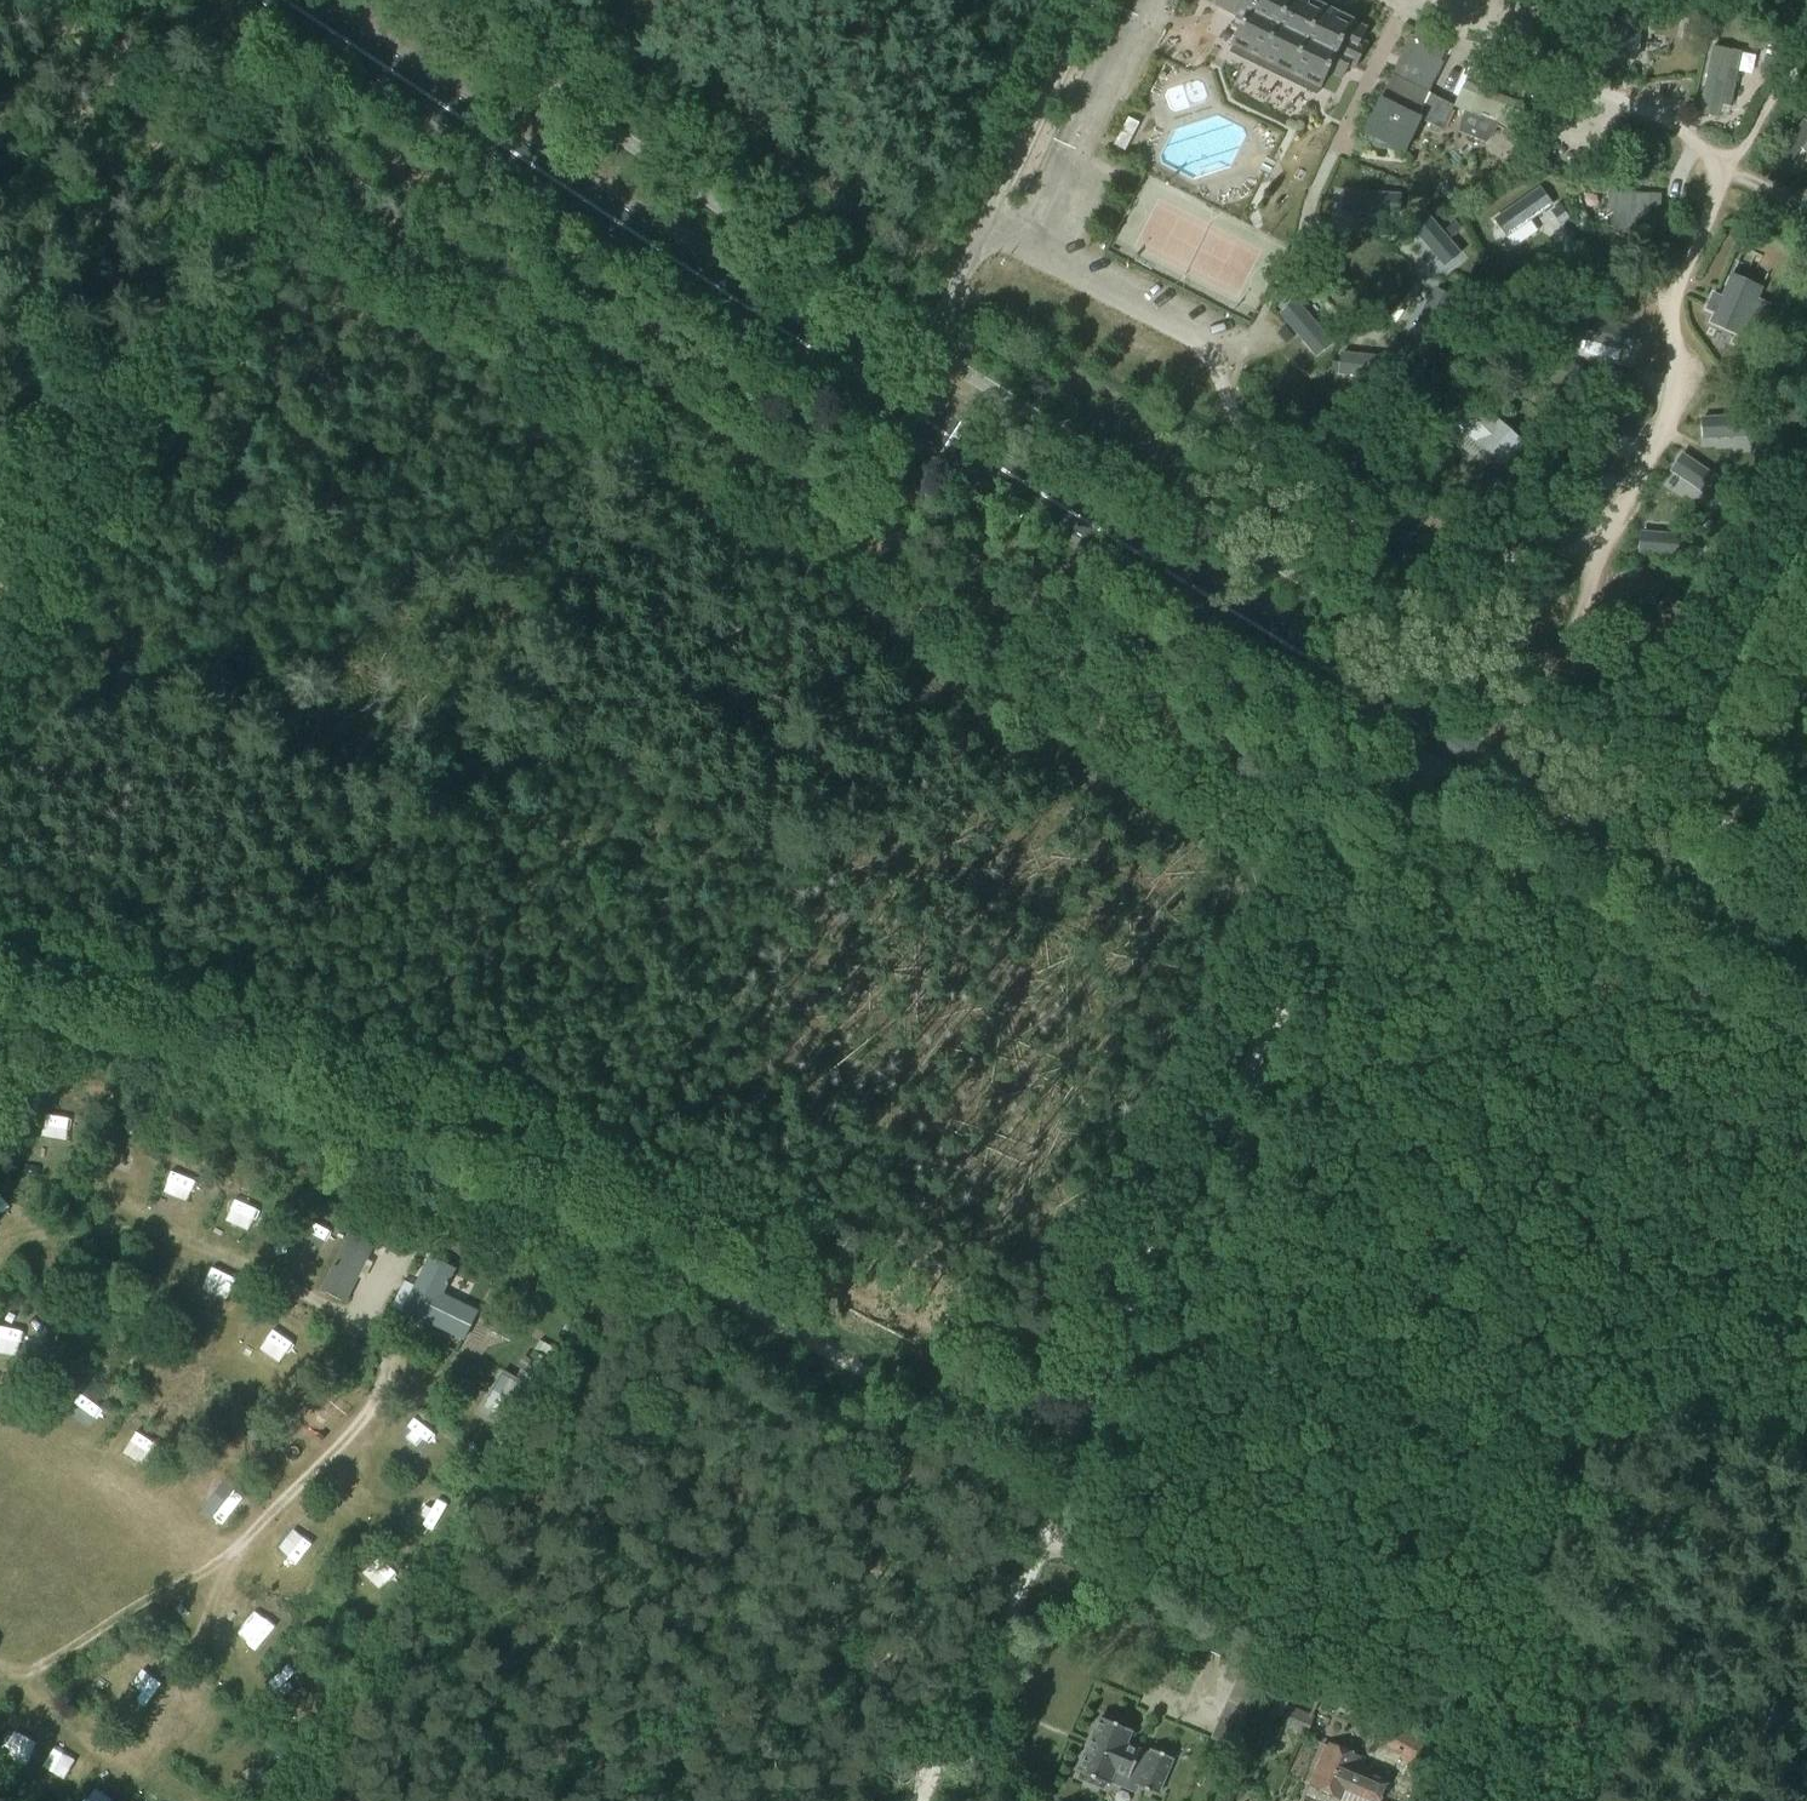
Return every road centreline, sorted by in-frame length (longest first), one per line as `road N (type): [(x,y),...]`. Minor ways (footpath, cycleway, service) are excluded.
road 1 (track): [(417,314),(466,339),(524,392),(722,531),(791,591),(908,657),(1221,866),(1244,917),(1220,971),(1137,1087),(1097,1193),(1042,1290),(1010,1389)]
road 2 (primary): [(1443,736),(300,0)]
road 3 (unclassified): [(1443,736),(1076,1410),(892,1800)]
road 4 (track): [(0,679),(182,367),(256,216),(298,231),(417,314)]
road 5 (track): [(440,1167),(1056,1452)]
road 6 (track): [(1242,1103),(1806,1419)]
road 7 (primary): [(1806,965),(1443,736)]
road 8 (track): [(1019,1530),(1364,1685)]
road 9 (track): [(0,1004),(287,1103)]
road 10 (track): [(1806,652),(1683,887)]
road 11 (track): [(287,1103),(440,1167)]

